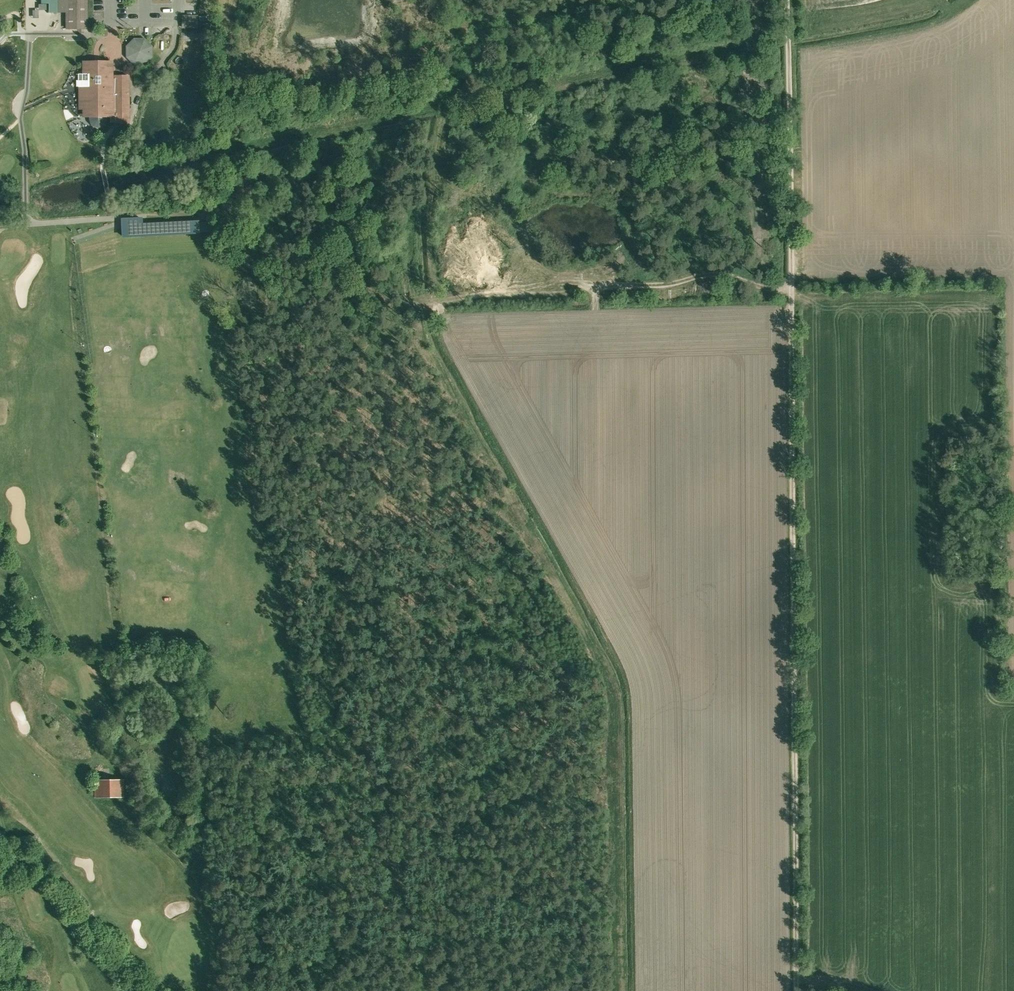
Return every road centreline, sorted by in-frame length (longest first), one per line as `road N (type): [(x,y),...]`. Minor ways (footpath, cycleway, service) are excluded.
road 1 (track): [(798,990),(789,0)]
road 2 (track): [(30,35),(20,119),(26,225),(0,229)]
road 3 (track): [(26,225),(173,213)]

